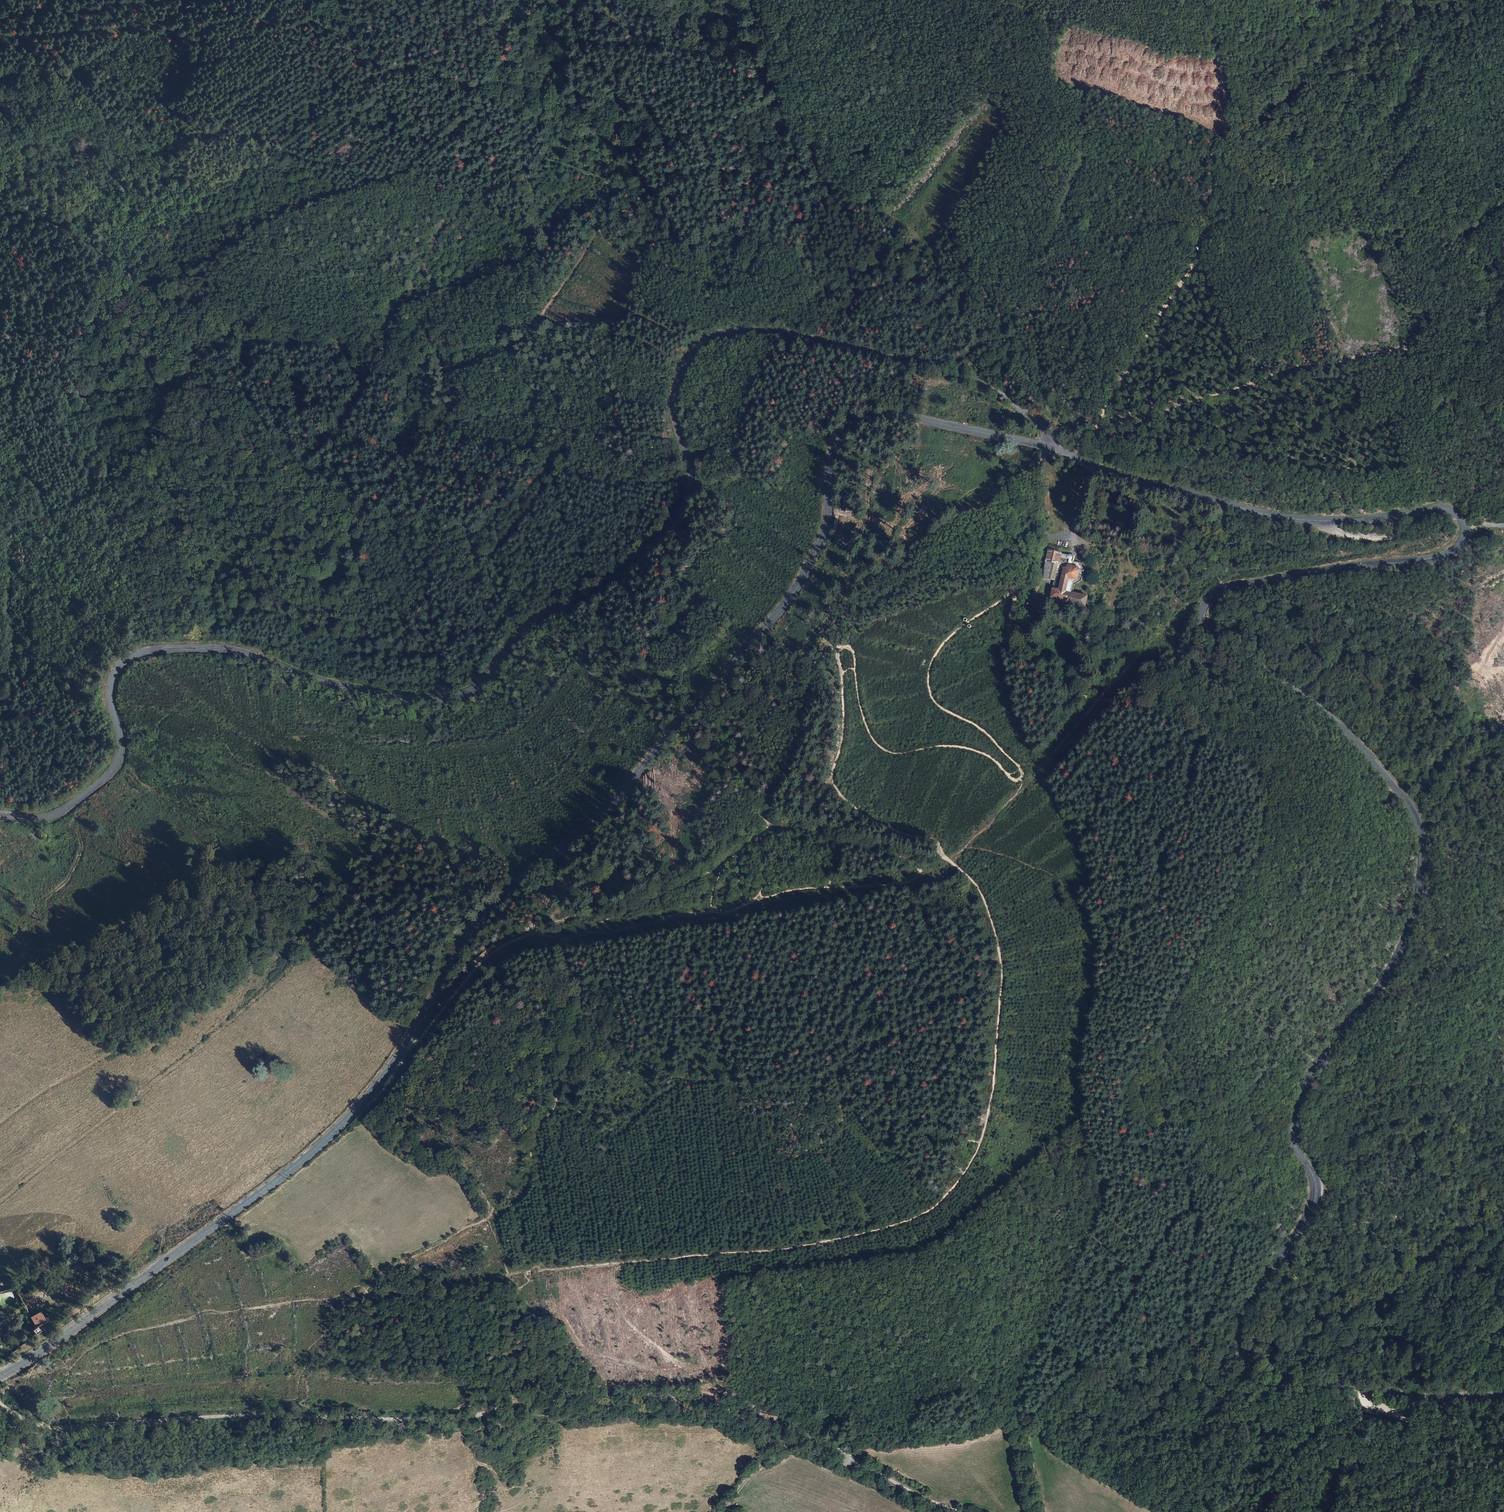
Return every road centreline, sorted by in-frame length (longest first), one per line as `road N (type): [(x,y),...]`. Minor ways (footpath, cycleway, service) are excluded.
road 1 (tertiary): [(1503,1392),(1427,1397),(1273,1374),(1247,1360),(1240,1345),(1247,1309),(1305,1225),(1316,1194),(1293,1142),(1297,1105),(1319,1061),(1402,949),(1423,856),(1416,818),(1389,777),(1320,707),(1219,643),(1203,618),(1207,602),(1229,587),(1443,556),(1464,539),(1463,519),(1447,508),(1346,522),(1280,517),(1058,448)]
road 2 (secondary): [(1058,448),(894,417),(848,427),(829,469),(825,527),(784,606),(597,821),(477,920),(412,1035),(360,1103),(263,1192),(0,1376)]
road 3 (secondary): [(1058,448),(1007,399),(934,363),(781,332),(721,334),(692,356),(675,396),(690,486),(674,522),(615,583),(521,635),(479,687),(443,700),(392,697),(224,649),(136,654),(110,687),(121,743),(112,770),(58,811),(0,814)]
road 4 (track): [(1035,1511),(1016,1403),(1100,1217),(1121,1096),(1251,862),(1263,813),(1254,772),(1232,749),(1155,713),(1067,688),(1023,655),(1008,627),(1021,584)]
road 5 (track): [(945,857),(978,888),(1002,966),(989,1110),(965,1171),(936,1205),(870,1232),(786,1249),(334,1298)]
road 6 (track): [(6,1409),(49,1429),(432,1421),(582,1393),(690,1400),(778,1415),(864,1468),(959,1511)]
road 7 (track): [(435,0),(470,84),(526,148),(633,189),(677,190),(718,205),(829,265),(897,269)]
road 8 (track): [(838,648),(854,654),(862,712),(882,748),(962,748),(991,757),(1017,780),(1021,768),(975,724),(937,704),(928,682),(944,643),(1021,584)]
road 9 (track): [(1034,466),(1095,429),(1221,220),(1219,0)]
road 10 (track): [(0,75),(39,69),(346,163),(376,153),(412,107),(470,84)]
road 11 (track): [(934,363),(971,345),(968,322),(937,283),(888,263),(832,189),(774,87),(753,0)]
road 12 (track): [(400,1052),(417,1043),(492,953),(680,869),(779,804)]
road 13 (track): [(525,935),(614,934),(793,890),(911,881),(934,855)]
road 14 (track): [(572,937),(722,865),(769,830),(924,868)]
road 15 (track): [(945,857),(932,840),(876,822),(837,791),(838,648)]
road 16 (track): [(0,170),(163,298),(193,344)]
road 17 (track): [(0,392),(85,395),(186,386)]
road 18 (track): [(779,804),(945,857)]
road 19 (track): [(1503,1451),(1396,1420),(1347,1385)]
road 20 (track): [(721,1511),(762,1464),(790,1445),(855,1463)]
road 21 (track): [(813,147),(812,106),(853,0)]
road 22 (track): [(1021,584),(1031,561),(1034,466)]

